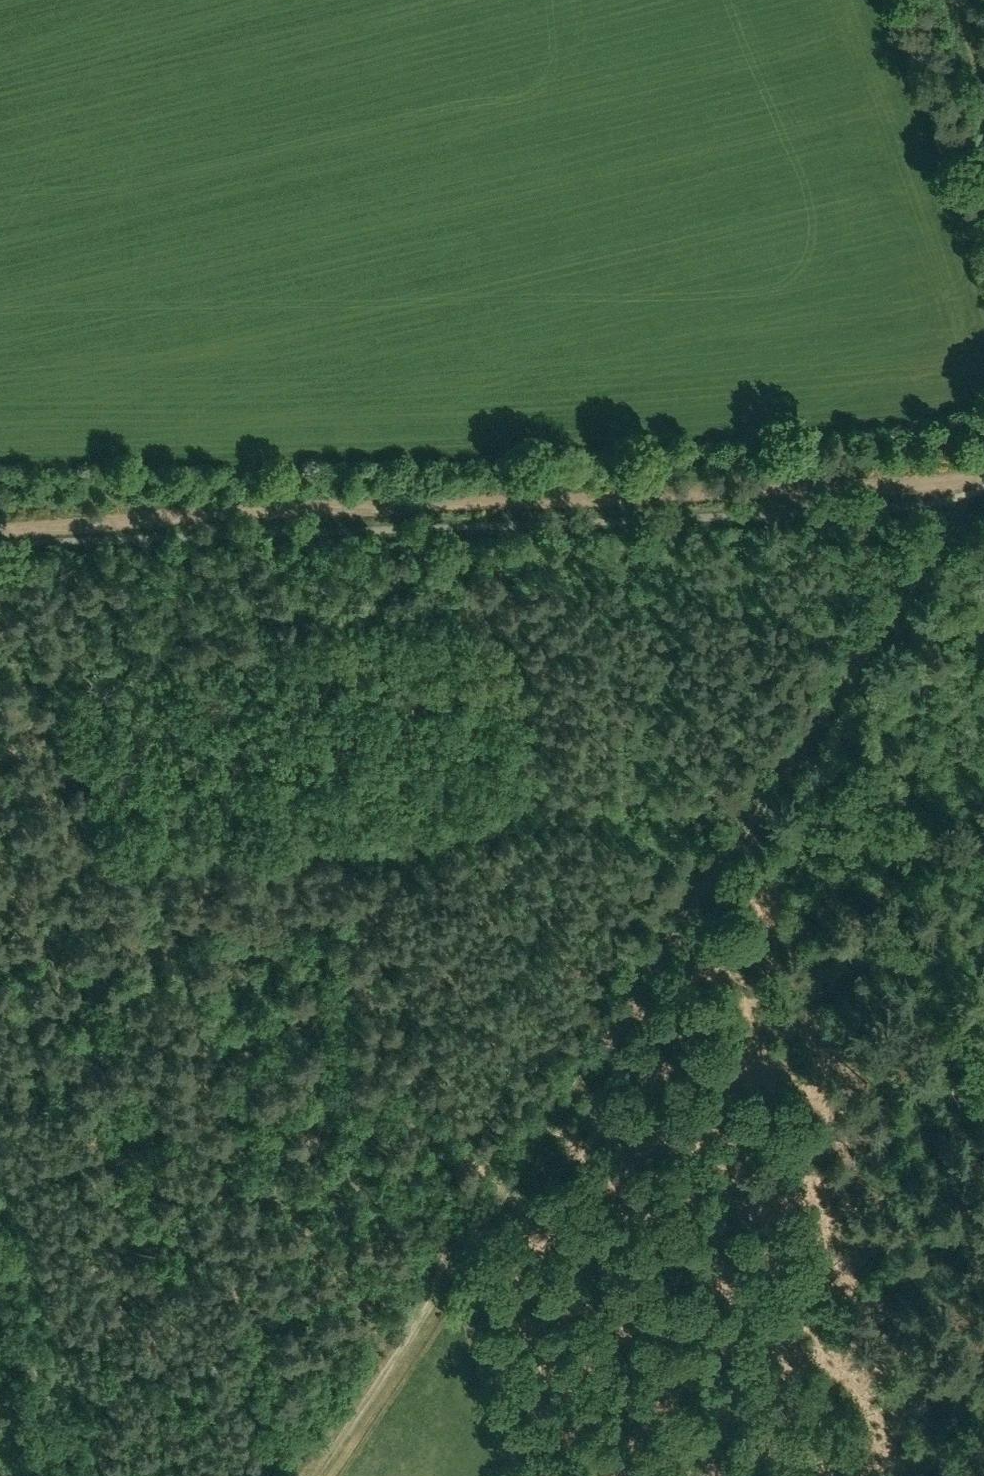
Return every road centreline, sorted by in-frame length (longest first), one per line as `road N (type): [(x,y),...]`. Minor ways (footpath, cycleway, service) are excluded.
road 1 (track): [(320,1475),(954,515),(963,482)]
road 2 (track): [(0,529),(931,487),(983,471)]

